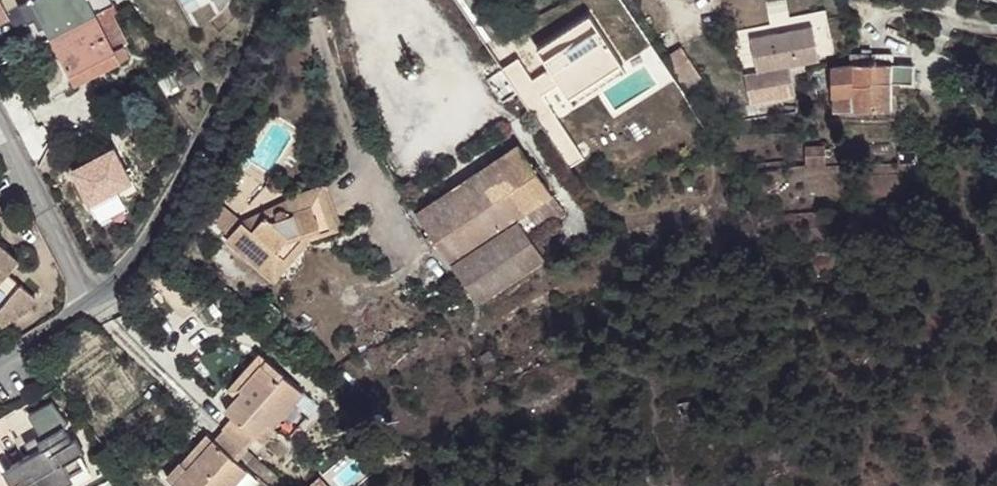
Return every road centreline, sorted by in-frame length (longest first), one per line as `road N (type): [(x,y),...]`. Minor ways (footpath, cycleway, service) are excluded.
road 1 (residential): [(94,298),(154,233),(274,0)]
road 2 (residential): [(94,298),(0,108)]

